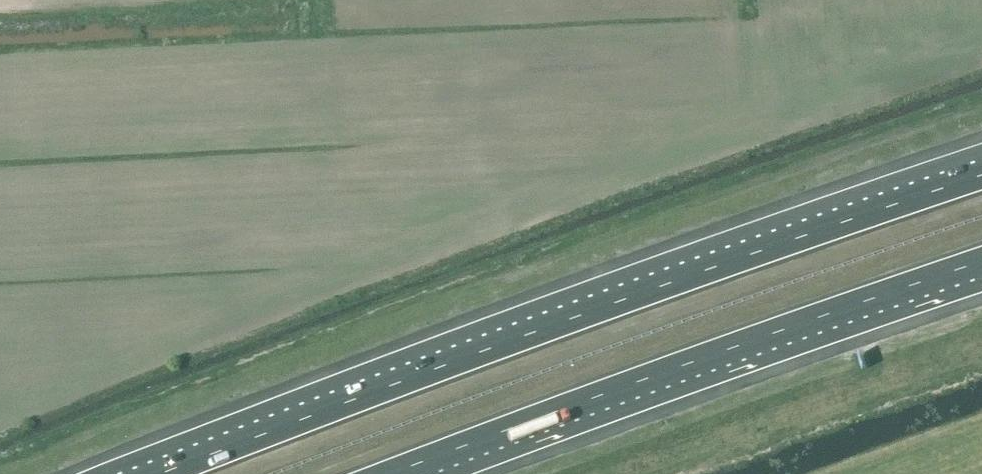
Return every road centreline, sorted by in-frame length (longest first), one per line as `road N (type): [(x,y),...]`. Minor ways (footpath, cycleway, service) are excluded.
road 1 (motorway): [(981,179),(421,373),(159,473)]
road 2 (motorway): [(397,473),(981,265)]

